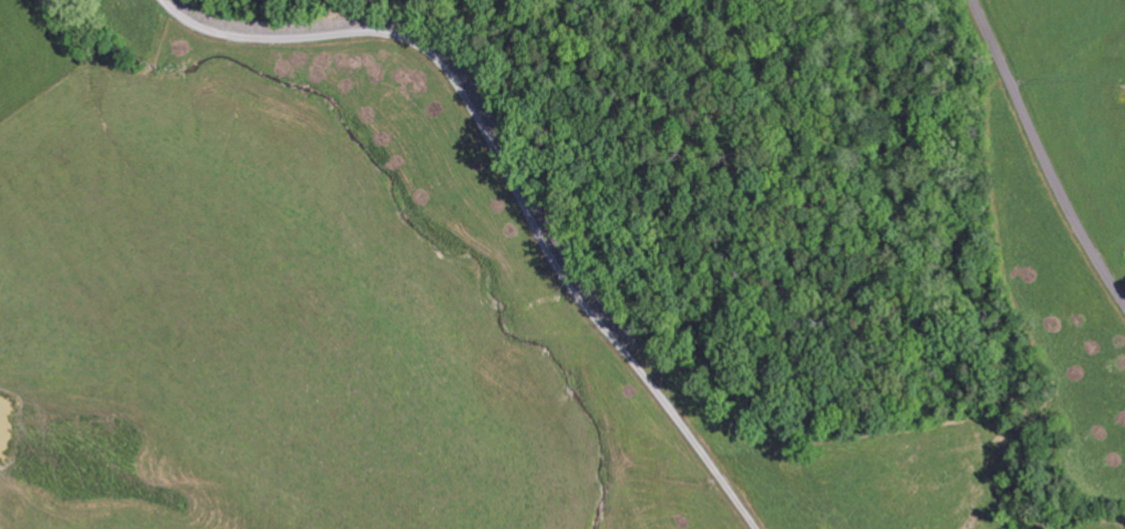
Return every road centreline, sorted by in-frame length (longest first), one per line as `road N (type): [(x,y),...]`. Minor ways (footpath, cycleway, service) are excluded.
road 1 (residential): [(1124,302),(1055,185),(972,0)]

